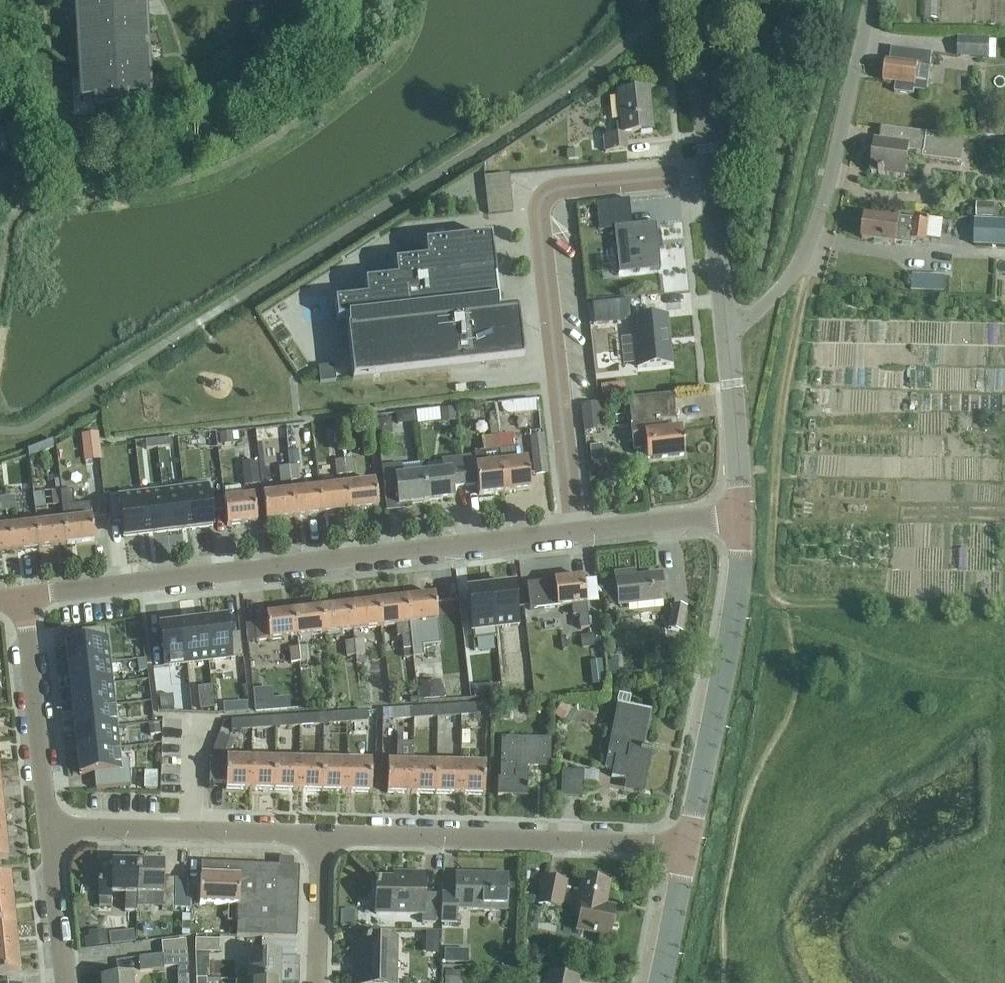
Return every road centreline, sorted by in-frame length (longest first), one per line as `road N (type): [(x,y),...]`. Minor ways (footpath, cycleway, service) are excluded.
road 1 (residential): [(23,595),(574,535)]
road 2 (residential): [(574,535),(540,201),(558,187),(712,174)]
road 3 (residential): [(319,835),(691,845)]
road 4 (residential): [(728,324),(786,290),(811,247),(867,0)]
road 5 (tertiary): [(691,845),(741,517)]
road 6 (residential): [(48,828),(319,835)]
road 7 (residential): [(48,828),(23,595)]
road 8 (tertiary): [(741,517),(728,324)]
road 9 (tertiary): [(712,174),(693,0)]
road 10 (residential): [(574,535),(741,517)]
road 11 (residential): [(65,982),(48,828)]
road 12 (tertiary): [(728,324),(712,174)]
road 13 (residential): [(315,982),(319,835)]
road 14 (tertiary): [(660,982),(691,845)]

